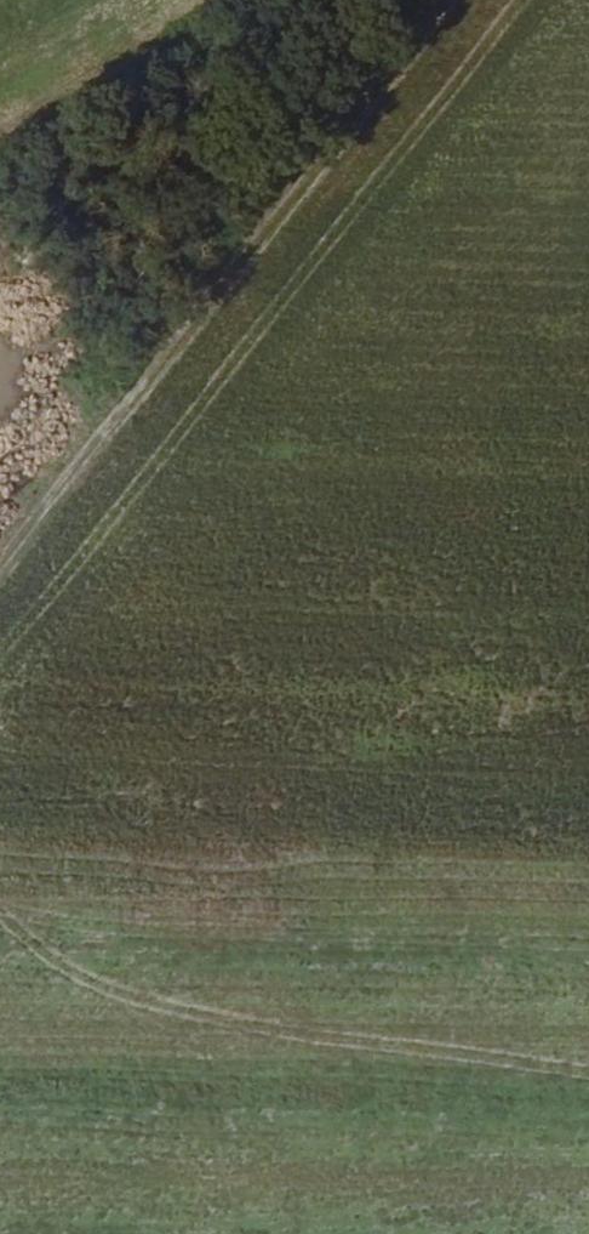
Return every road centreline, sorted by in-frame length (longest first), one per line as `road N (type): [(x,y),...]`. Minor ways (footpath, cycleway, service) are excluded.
road 1 (track): [(0,546),(437,0)]

